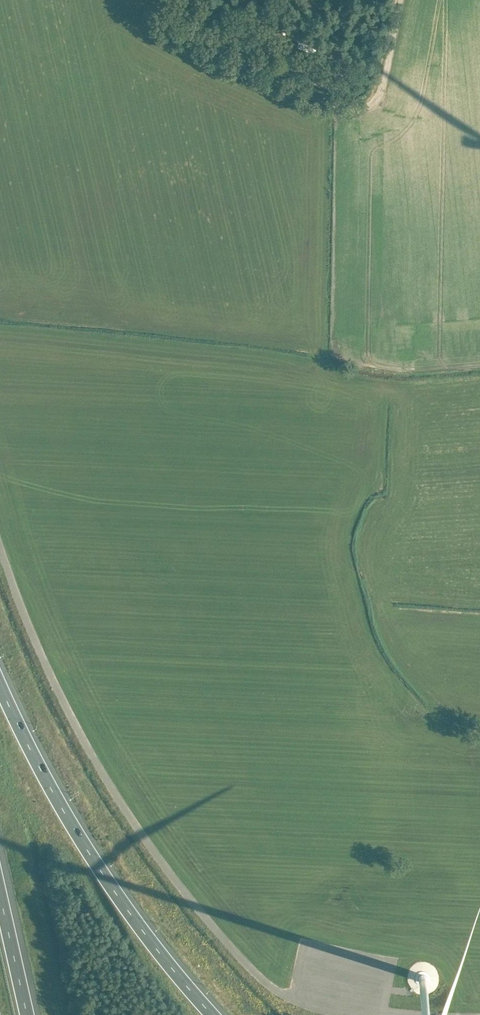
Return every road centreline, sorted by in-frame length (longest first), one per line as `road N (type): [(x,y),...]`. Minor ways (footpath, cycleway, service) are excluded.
road 1 (motorway): [(213,1014),(94,859),(0,685)]
road 2 (track): [(173,879),(279,989),(319,1010),(397,1014)]
road 3 (motorway): [(27,1014),(0,897)]

